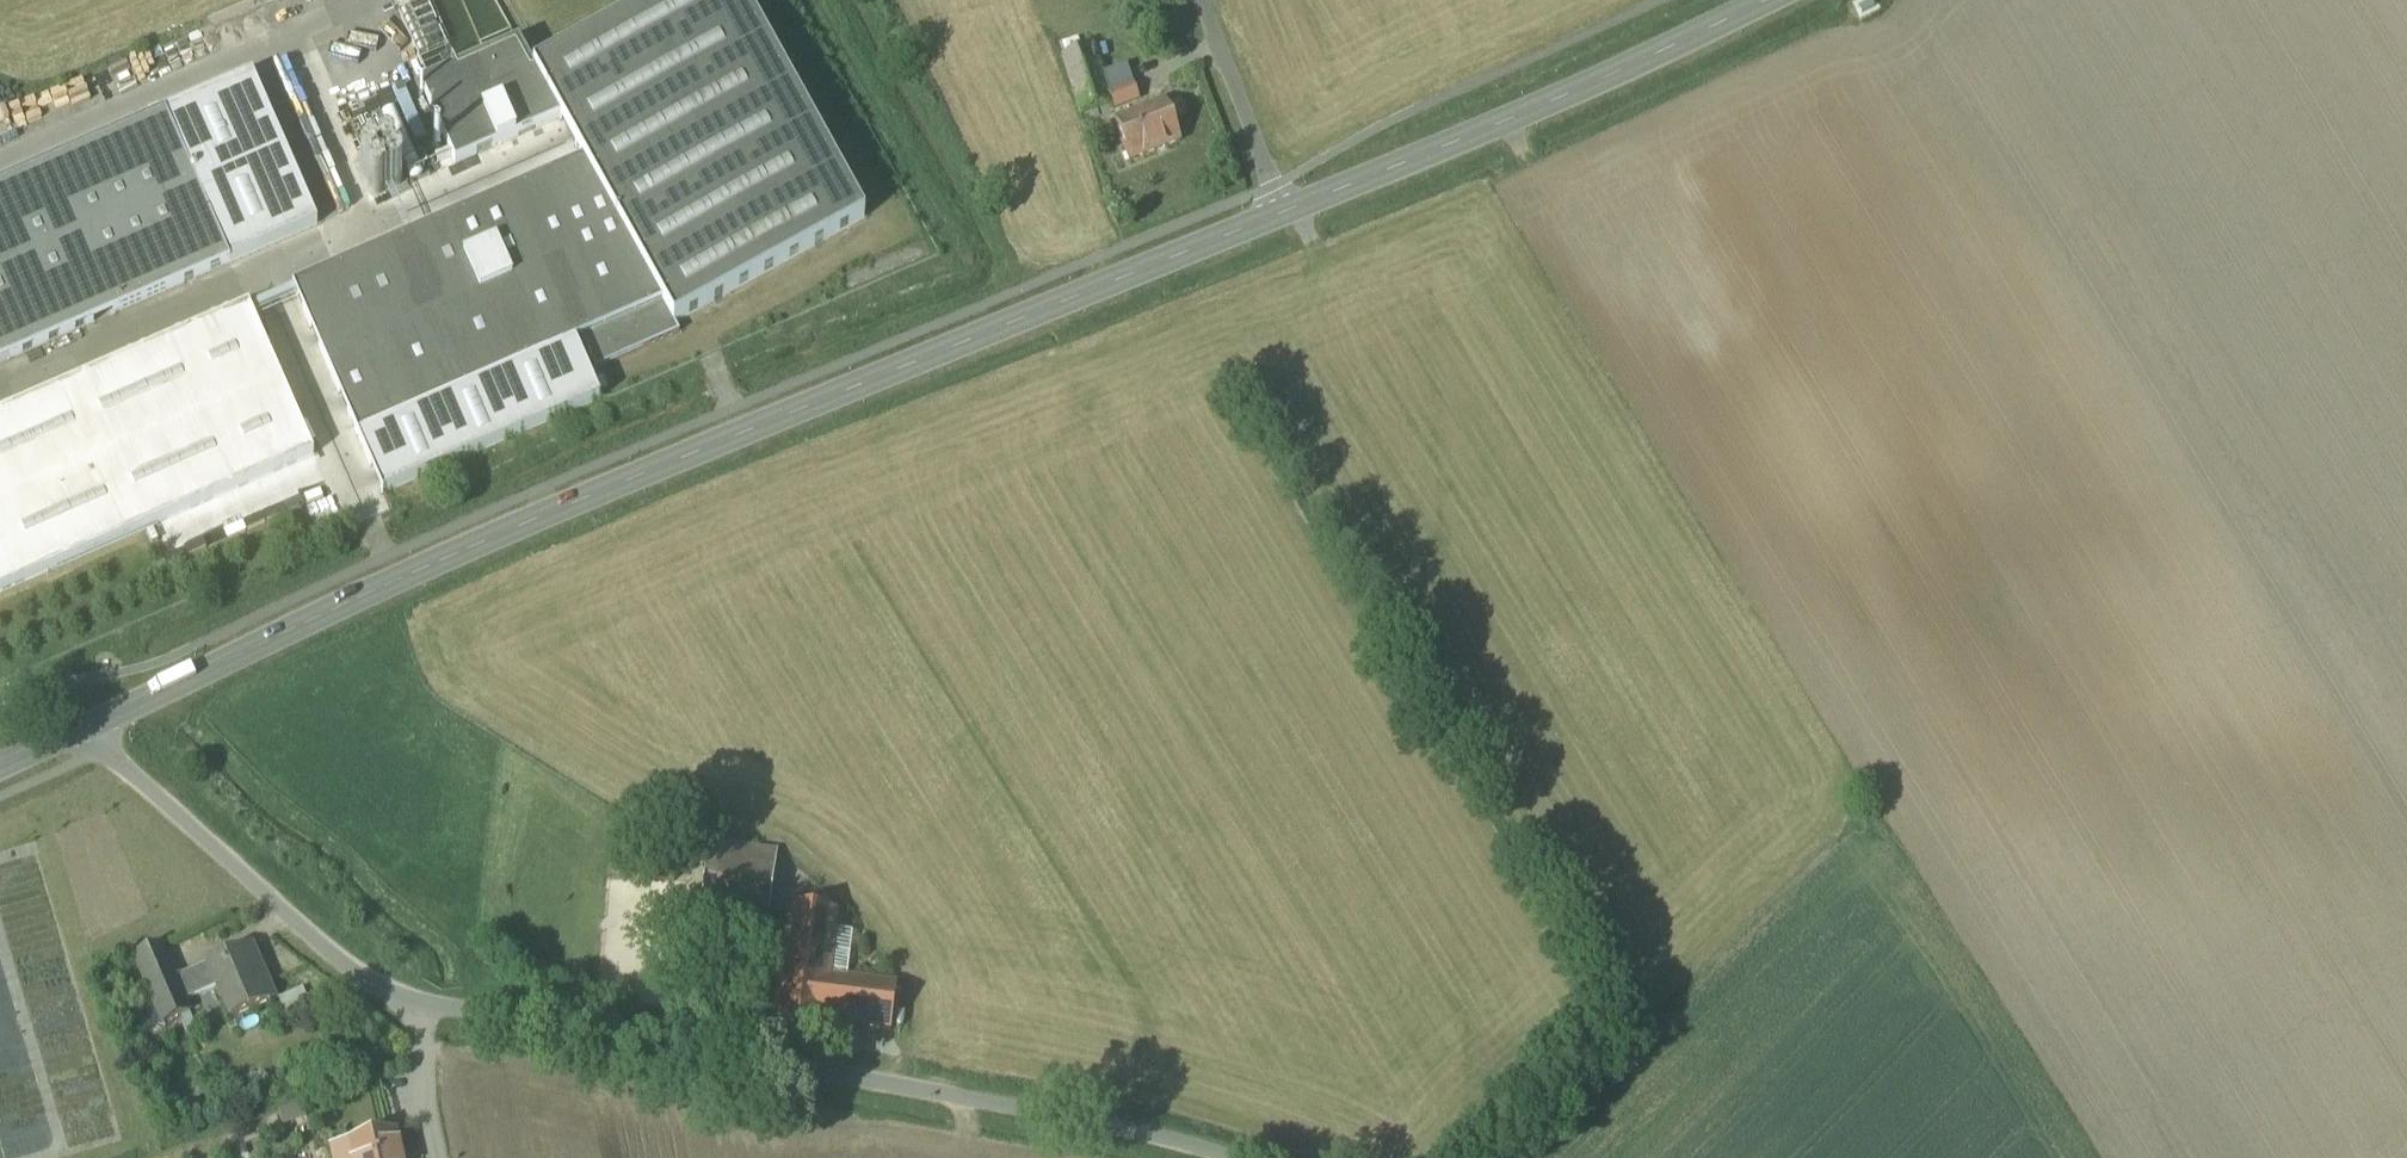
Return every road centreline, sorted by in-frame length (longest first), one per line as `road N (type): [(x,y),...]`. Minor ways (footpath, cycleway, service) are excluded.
road 1 (tertiary): [(87,728),(537,518),(1283,214)]
road 2 (unclassified): [(1246,1157),(1105,1120),(395,1000),(329,954),(87,728)]
road 3 (tertiary): [(1283,214),(1769,0)]
road 4 (unclassified): [(1283,214),(1203,0)]

